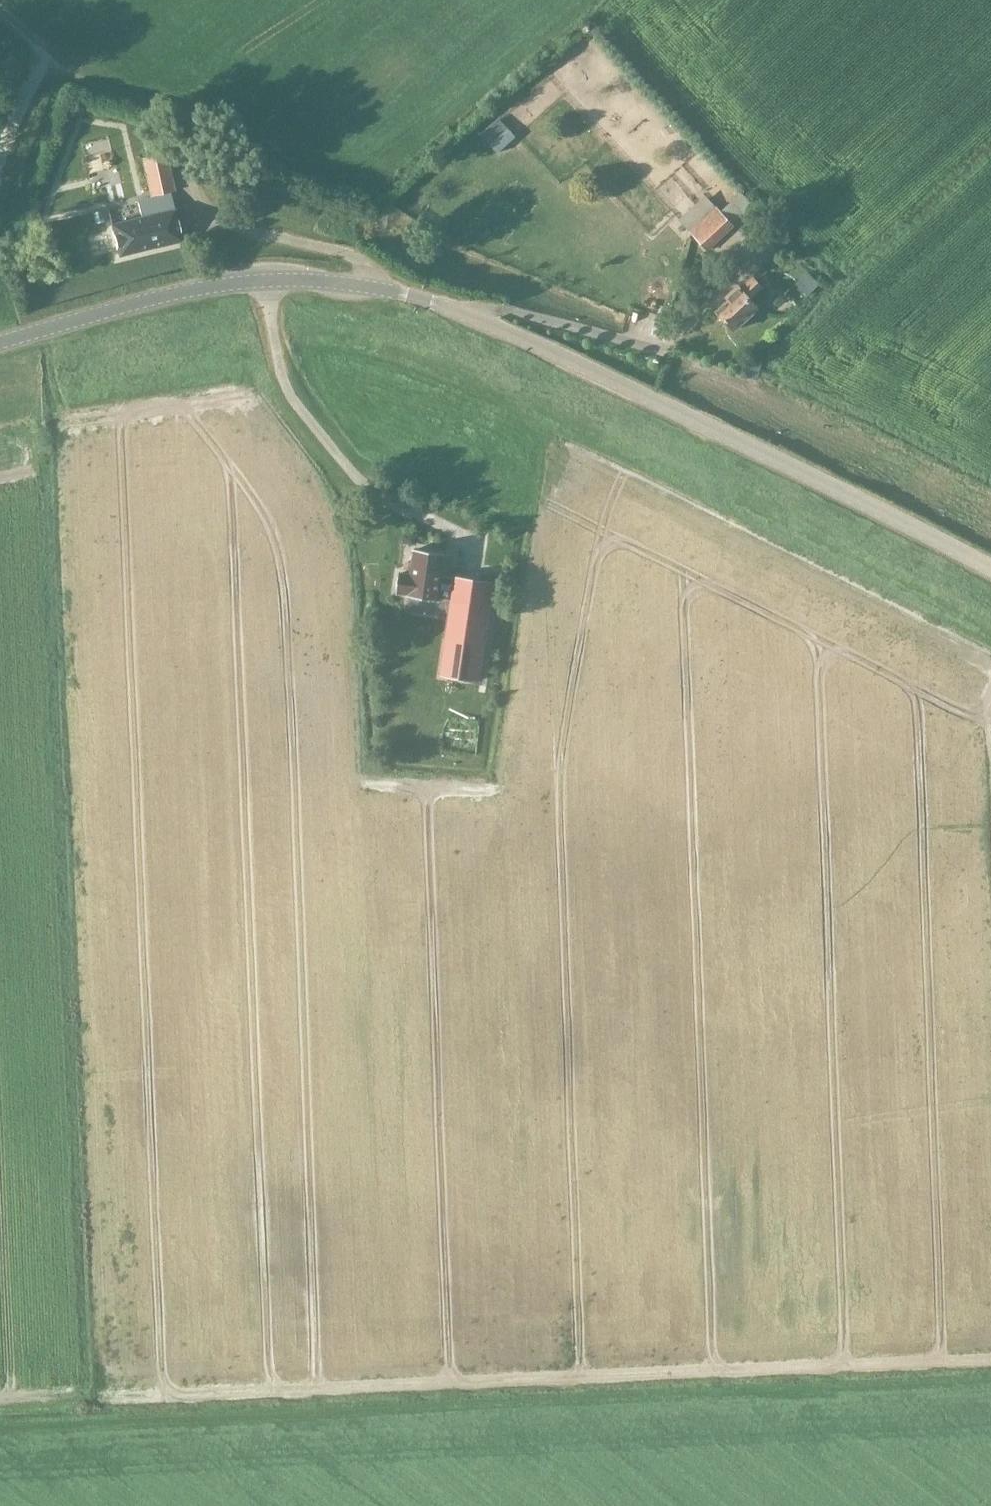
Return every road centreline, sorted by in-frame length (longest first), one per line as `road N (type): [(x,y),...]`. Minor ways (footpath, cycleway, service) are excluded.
road 1 (tertiary): [(990,569),(491,325),(384,290),(310,280),(228,284),(0,342)]
road 2 (track): [(0,8),(29,60),(0,144)]

